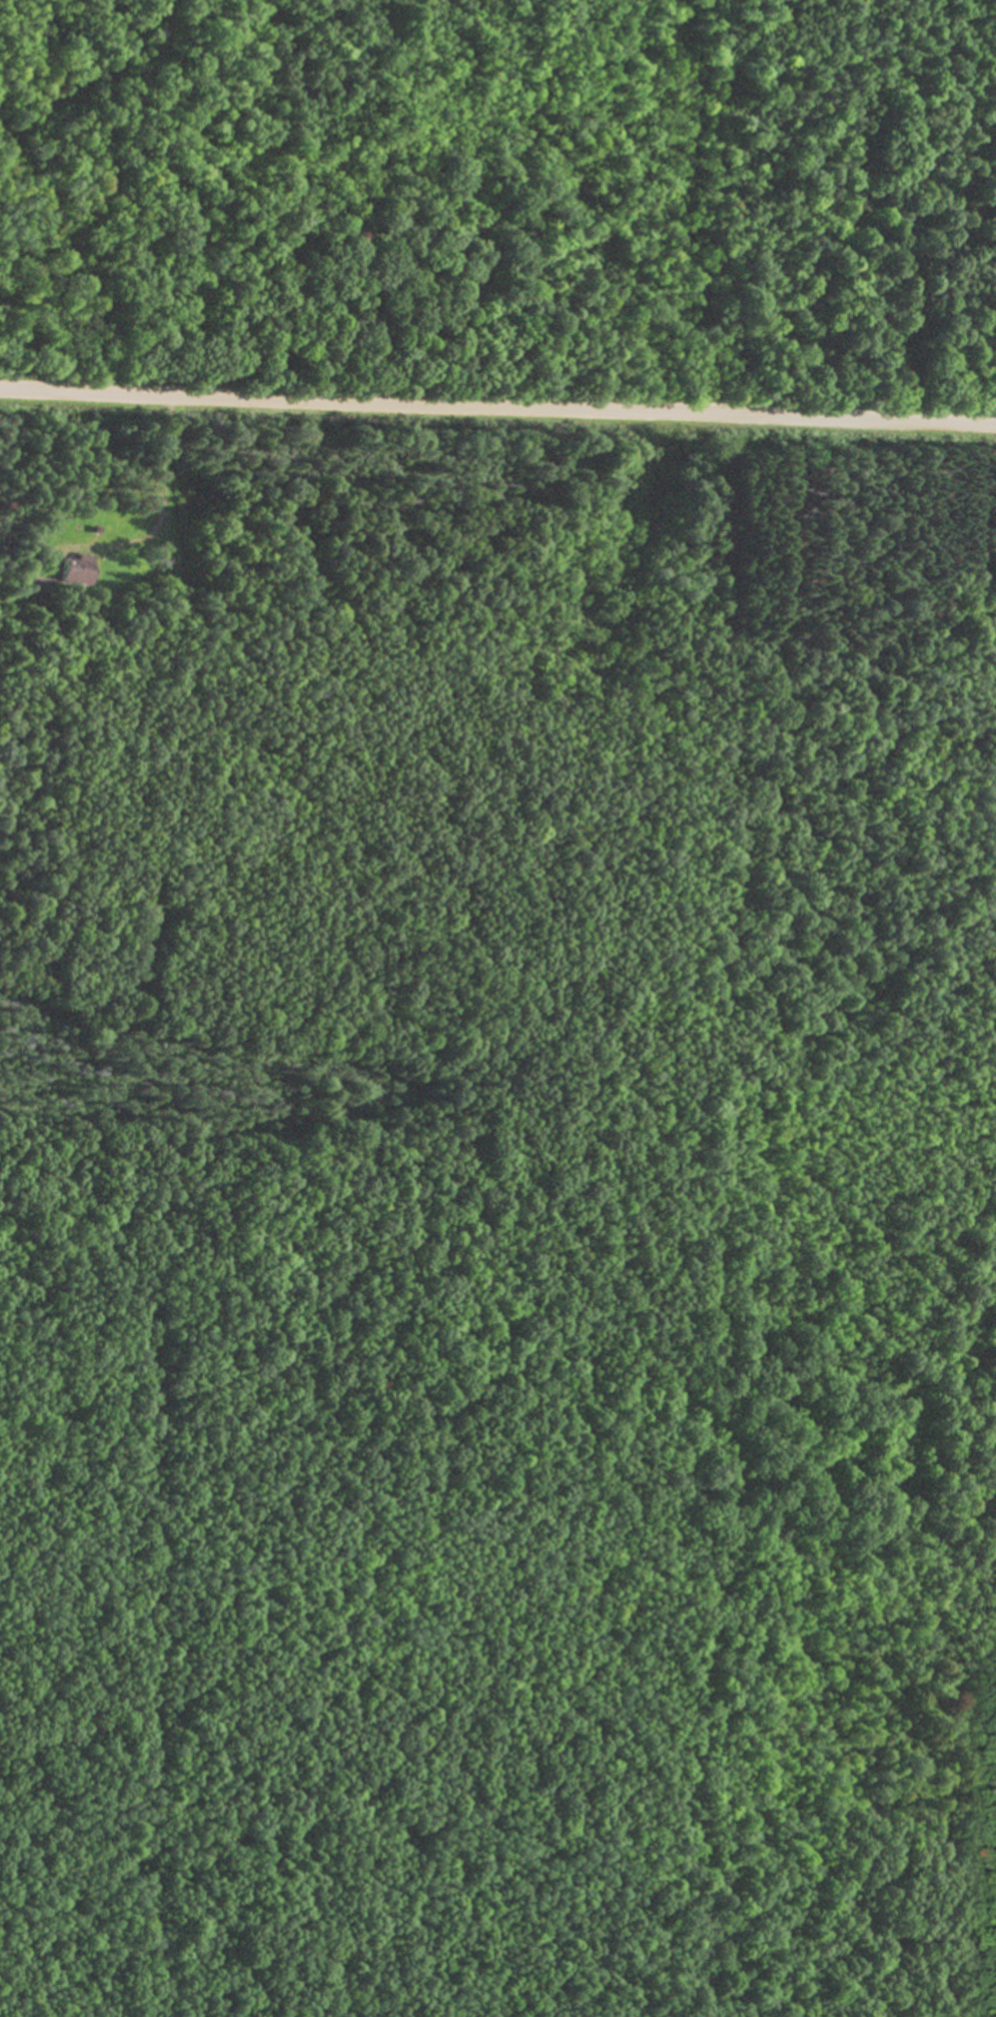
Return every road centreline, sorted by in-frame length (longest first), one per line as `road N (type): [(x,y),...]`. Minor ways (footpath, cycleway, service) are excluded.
road 1 (residential): [(995,422),(0,390)]

